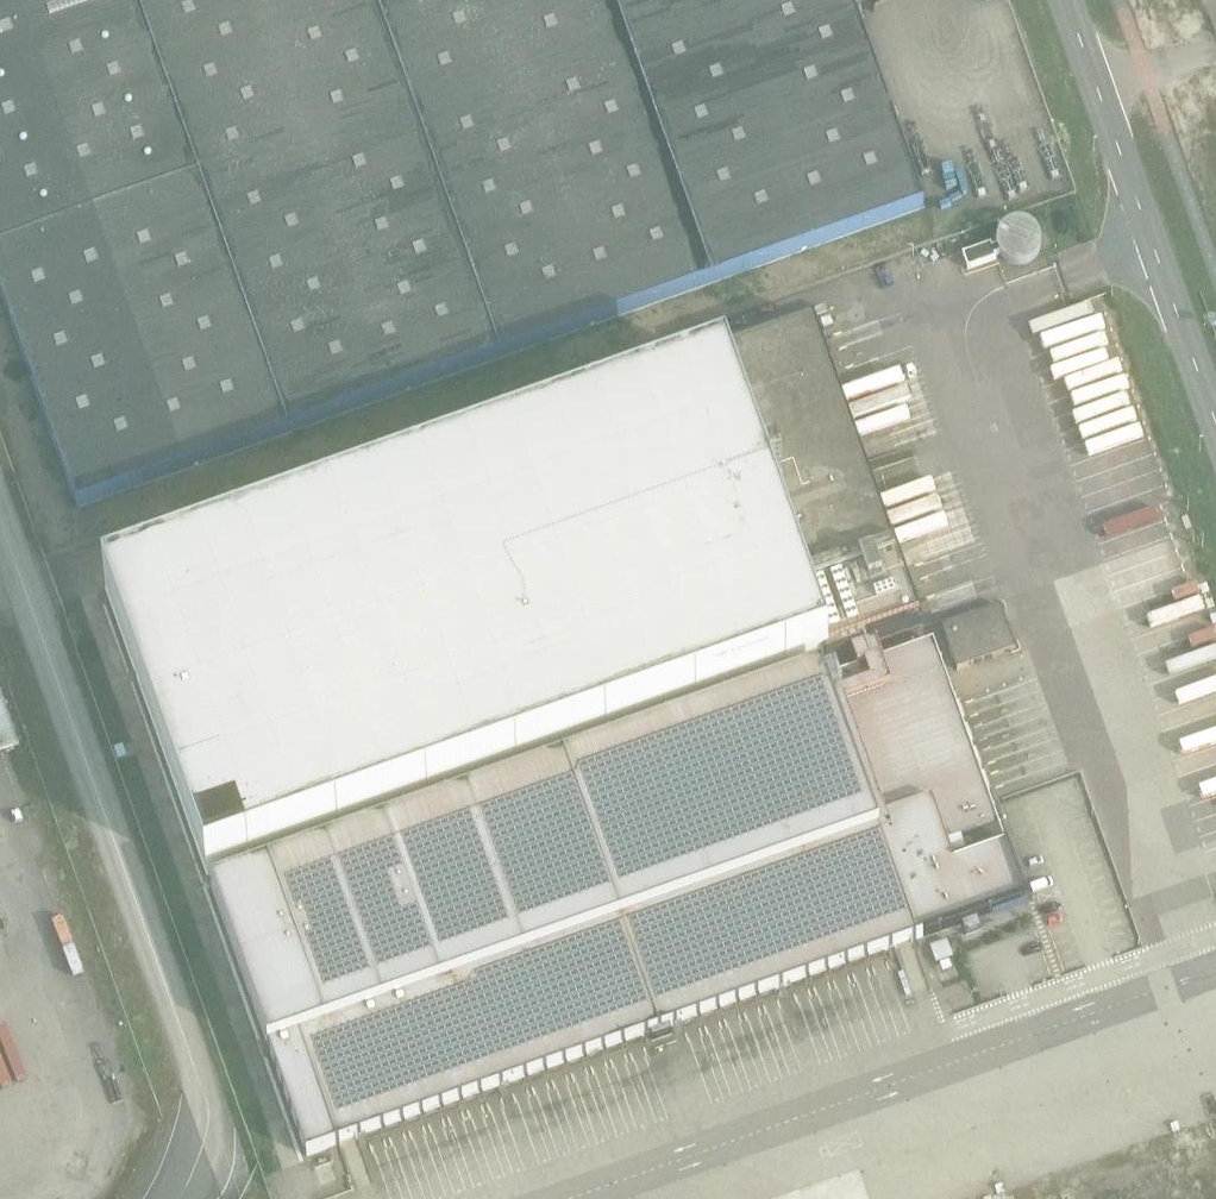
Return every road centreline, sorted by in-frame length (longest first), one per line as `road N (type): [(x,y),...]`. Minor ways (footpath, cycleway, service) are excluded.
road 1 (unclassified): [(1215,424),(1066,0)]

